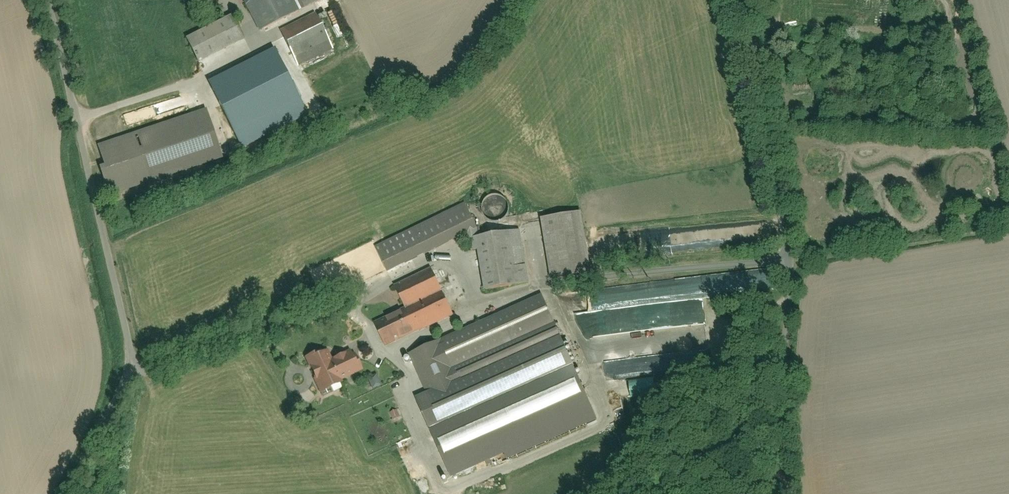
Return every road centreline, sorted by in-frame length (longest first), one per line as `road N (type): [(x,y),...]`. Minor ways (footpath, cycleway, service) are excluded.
road 1 (track): [(123,375),(348,307),(382,360),(545,288),(788,256)]
road 2 (unclassified): [(49,0),(130,337),(112,405),(64,493)]
road 3 (unclassified): [(738,0),(788,256),(788,339),(755,493)]

